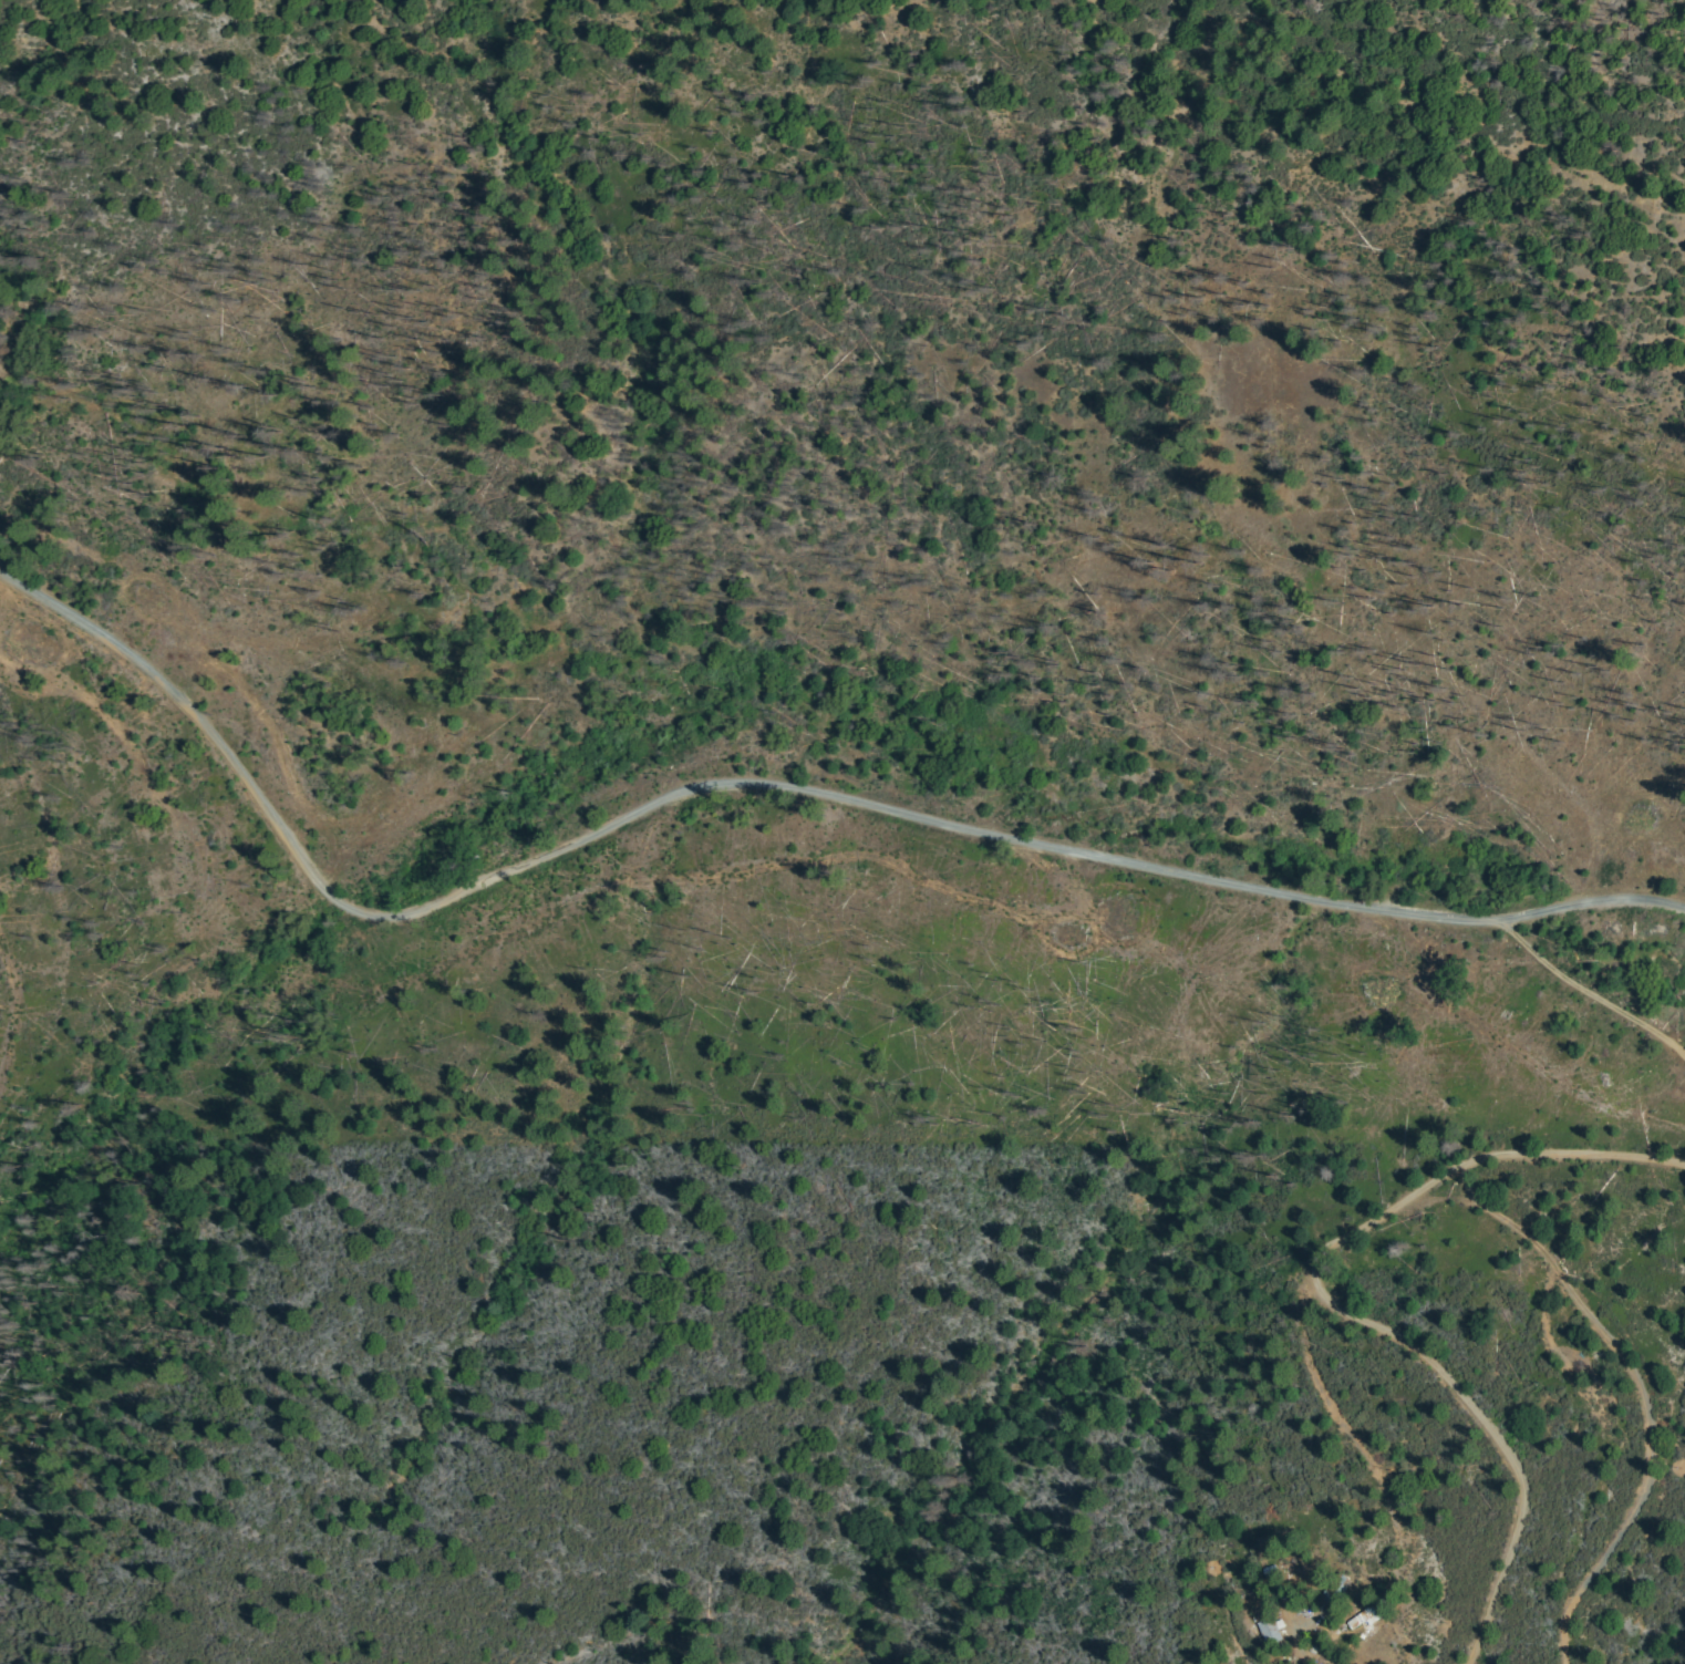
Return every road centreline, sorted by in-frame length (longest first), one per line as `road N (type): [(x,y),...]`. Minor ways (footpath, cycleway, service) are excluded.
road 1 (residential): [(1684,904),(1617,900),(1501,921),(1289,902),(989,845),(795,790),(711,786),(418,911),(323,912),(266,818),(164,693),(103,638),(0,577)]

